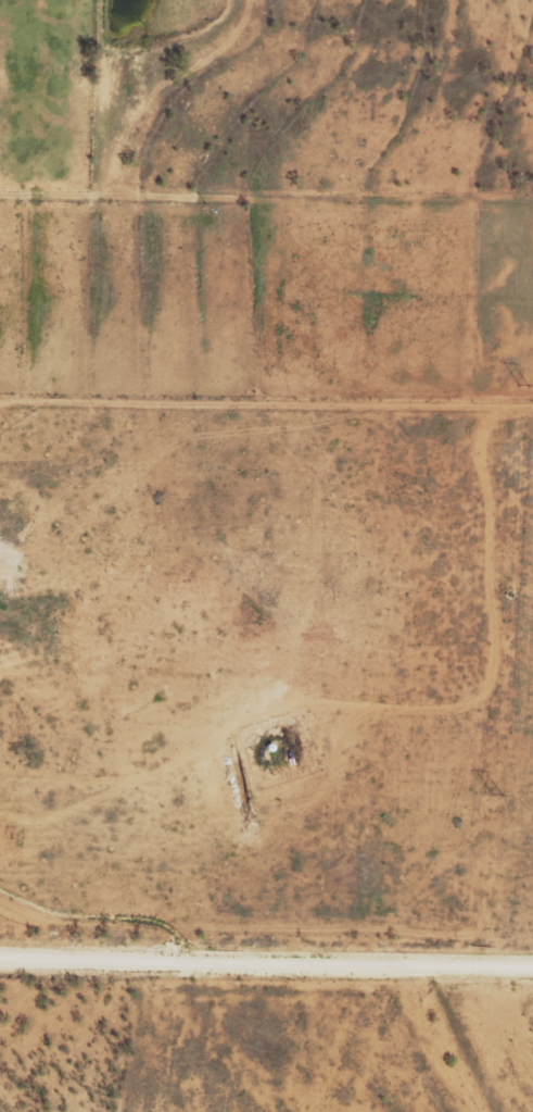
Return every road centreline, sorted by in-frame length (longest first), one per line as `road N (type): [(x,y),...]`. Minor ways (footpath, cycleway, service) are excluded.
road 1 (residential): [(532,961),(0,951)]

